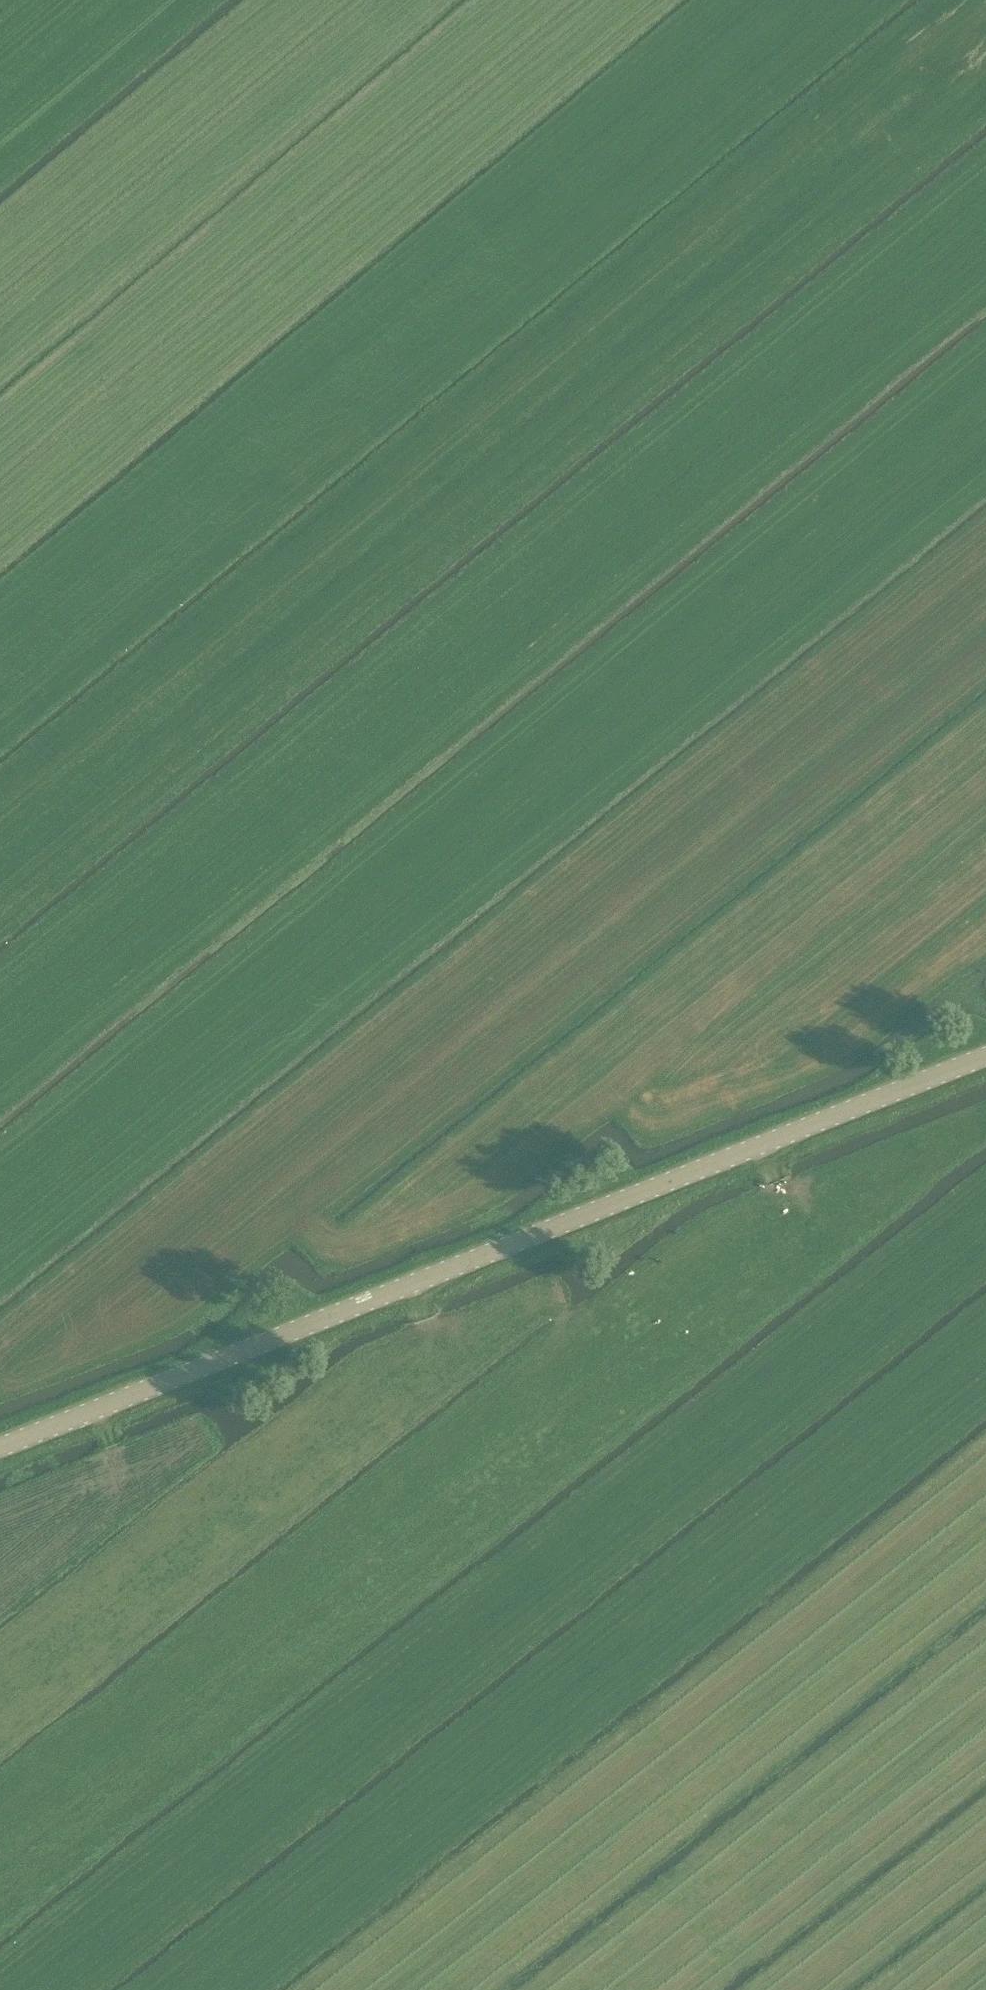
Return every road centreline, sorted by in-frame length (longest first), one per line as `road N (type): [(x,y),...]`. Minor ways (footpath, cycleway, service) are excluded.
road 1 (unclassified): [(0,1450),(985,1061)]

